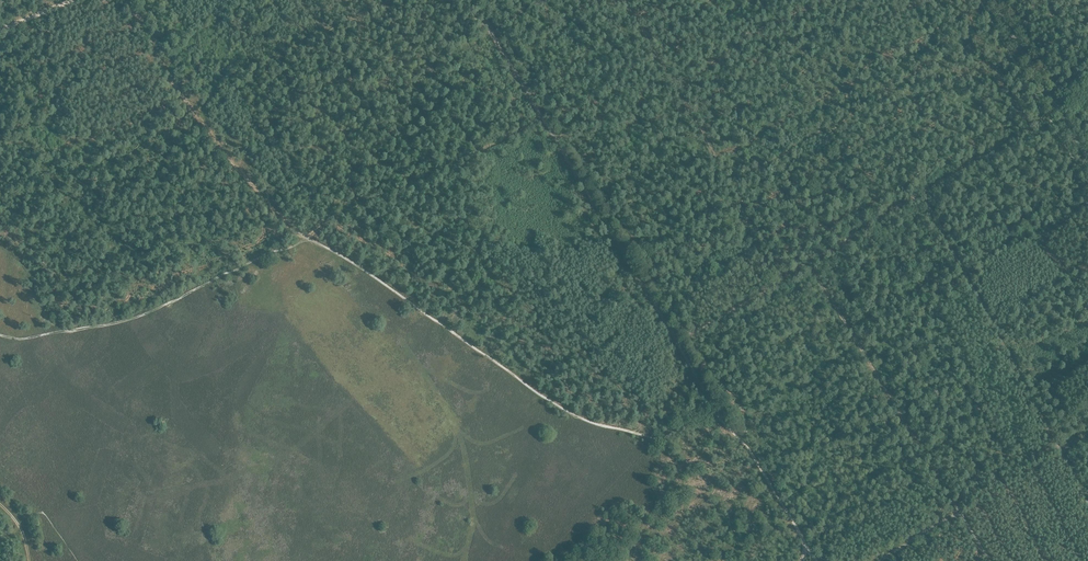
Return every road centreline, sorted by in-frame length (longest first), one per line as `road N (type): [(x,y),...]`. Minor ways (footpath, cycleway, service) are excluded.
road 1 (track): [(674,337),(471,0)]
road 2 (track): [(0,336),(126,320),(306,238)]
road 3 (track): [(131,0),(214,139),(306,238)]
road 4 (track): [(1060,451),(922,193)]
road 5 (track): [(809,263),(959,511)]
road 6 (track): [(674,337),(733,310),(922,193)]
road 7 (track): [(922,193),(1087,90)]
road 8 (track): [(1087,162),(990,0)]
road 9 (track): [(717,412),(817,560)]

